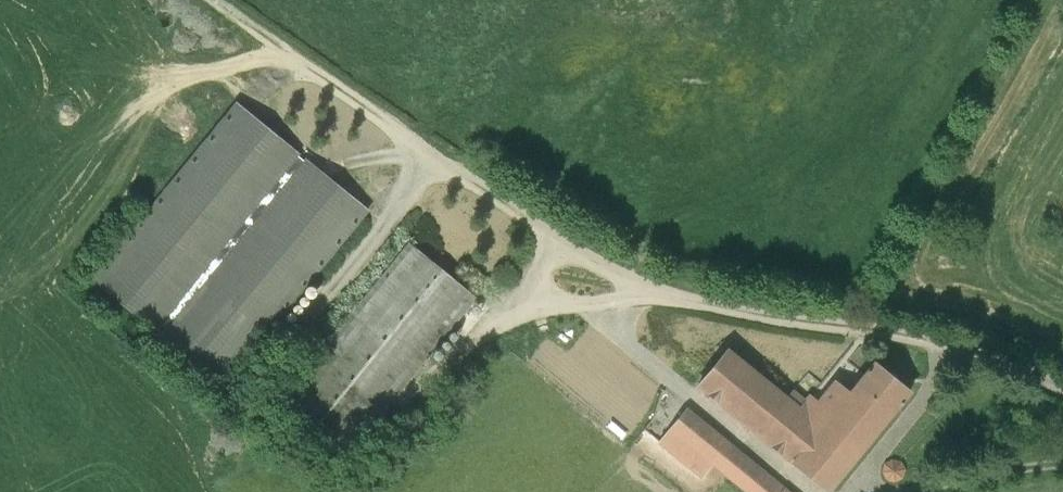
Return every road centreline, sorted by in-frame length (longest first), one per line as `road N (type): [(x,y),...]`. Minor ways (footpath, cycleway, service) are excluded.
road 1 (track): [(1062,385),(930,341),(657,291),(557,240),(210,0)]
road 2 (track): [(430,155),(314,316)]
road 3 (track): [(657,291),(509,304),(475,332)]
road 4 (track): [(591,303),(654,370),(698,401)]

